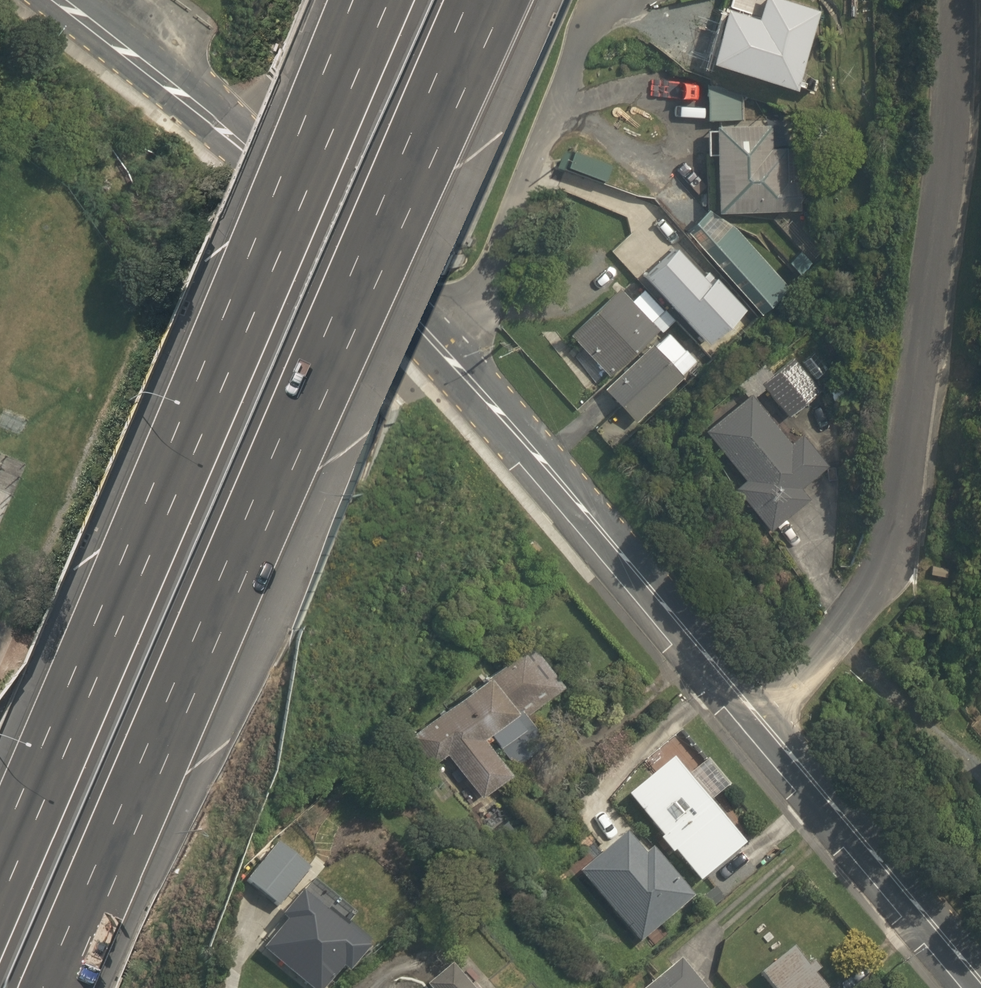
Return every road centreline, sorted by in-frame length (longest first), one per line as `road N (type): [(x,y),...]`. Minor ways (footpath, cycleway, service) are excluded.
road 1 (motorway): [(491,0),(52,987)]
road 2 (motorway): [(0,866),(369,0)]
road 3 (residential): [(762,728),(868,601),(899,521),(921,430),(950,162),(954,0)]
road 4 (tertiary): [(54,0),(233,138),(456,367)]
road 5 (tertiary): [(456,367),(762,728)]
road 6 (residential): [(456,367),(595,9)]
road 7 (tertiary): [(762,728),(976,987)]

